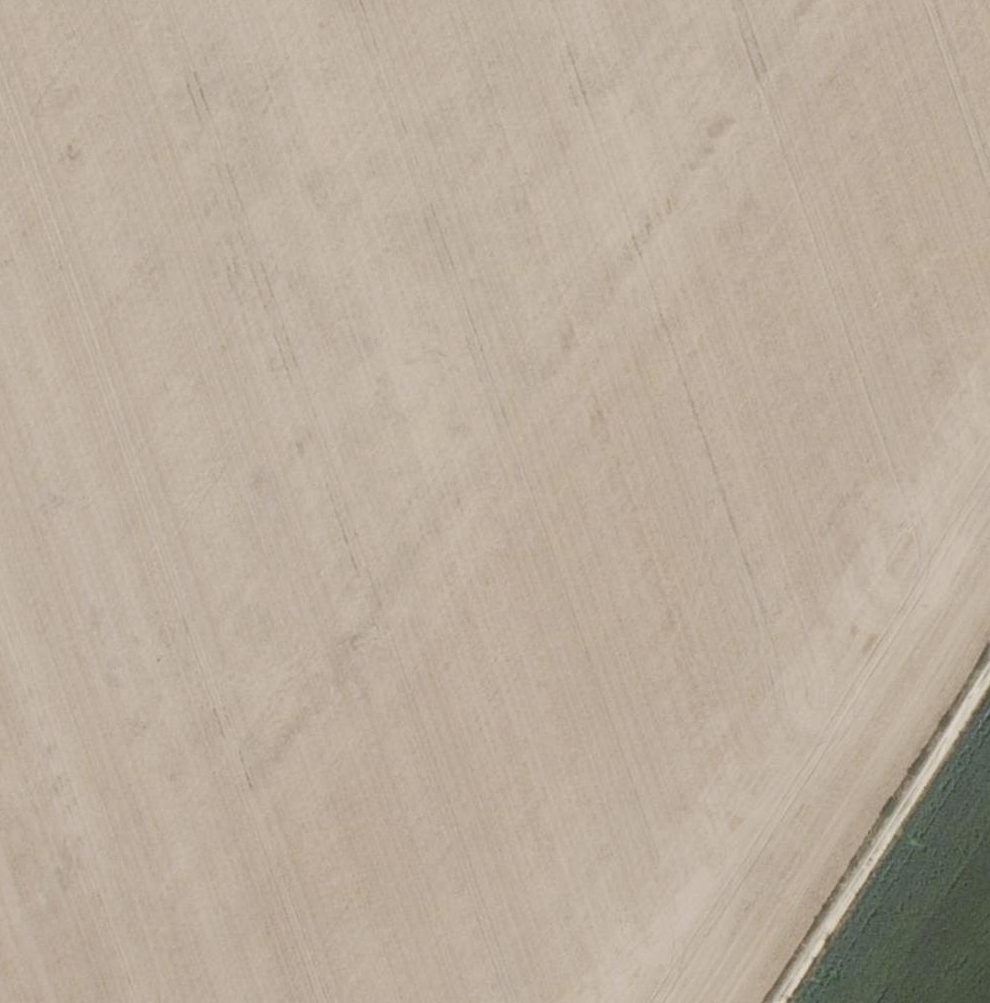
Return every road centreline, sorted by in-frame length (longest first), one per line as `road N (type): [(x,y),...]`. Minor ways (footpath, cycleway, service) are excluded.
road 1 (track): [(787,1002),(989,672)]

